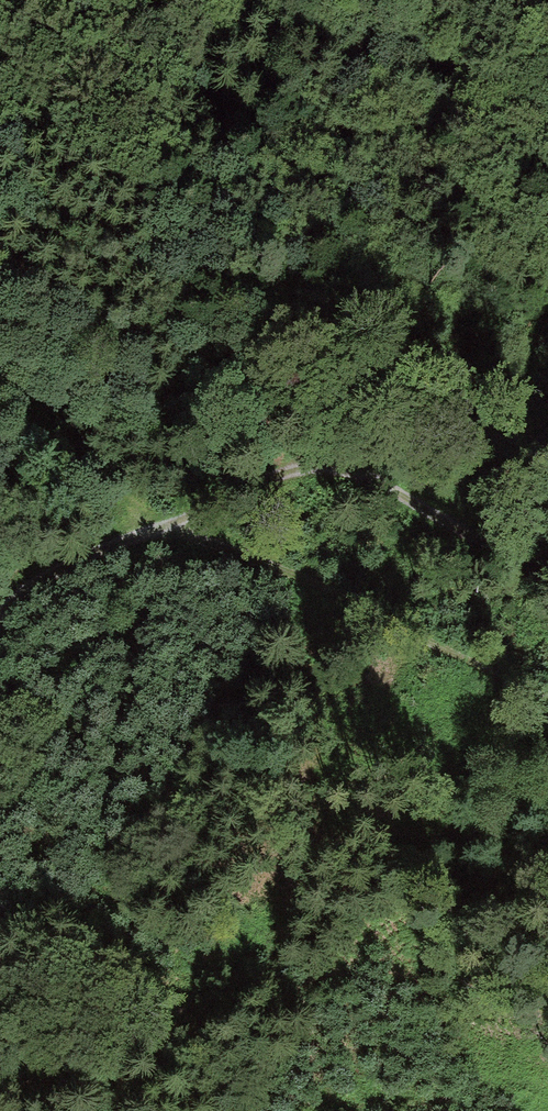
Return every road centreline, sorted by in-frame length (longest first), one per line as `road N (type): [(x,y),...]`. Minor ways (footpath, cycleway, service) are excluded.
road 1 (track): [(547,698),(299,577),(192,538),(133,537),(128,498),(50,431),(0,403)]
road 2 (track): [(547,561),(449,525),(363,465),(336,461),(58,570),(0,613)]
road 3 (track): [(547,116),(344,0)]

